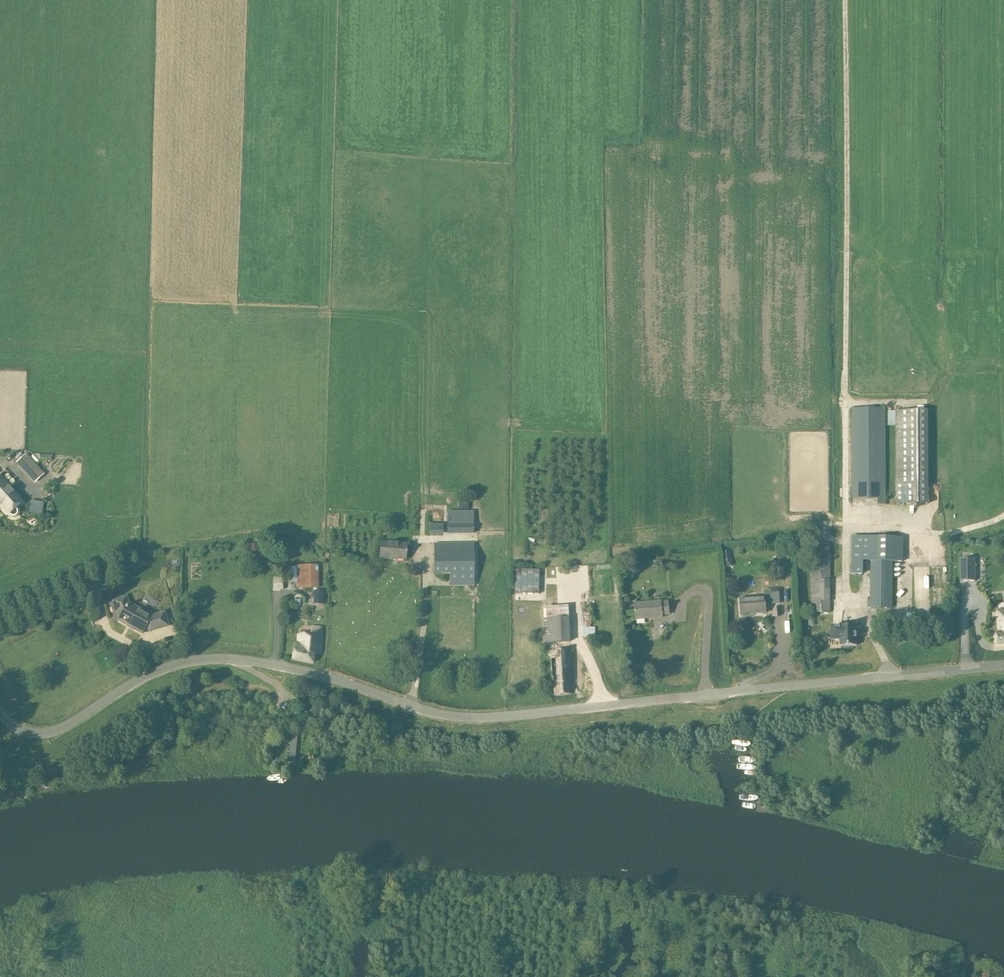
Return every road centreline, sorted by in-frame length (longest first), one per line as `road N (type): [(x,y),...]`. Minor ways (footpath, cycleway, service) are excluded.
road 1 (tertiary): [(0,712),(16,729),(46,733),(140,680),(224,657),(471,718),(1003,664)]

